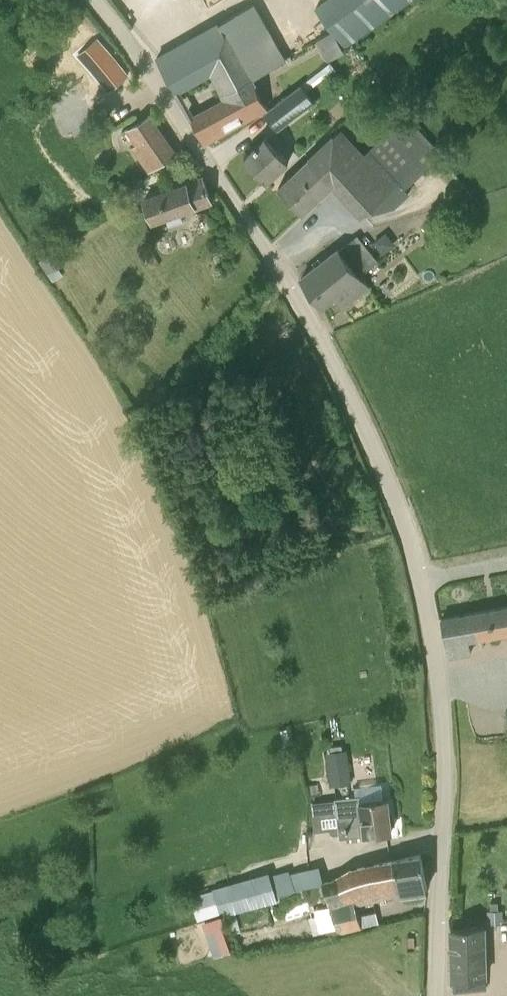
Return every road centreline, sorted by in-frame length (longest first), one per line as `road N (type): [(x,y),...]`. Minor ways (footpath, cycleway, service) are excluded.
road 1 (unclassified): [(437,995),(441,698),(405,522),(303,308),(95,0)]

